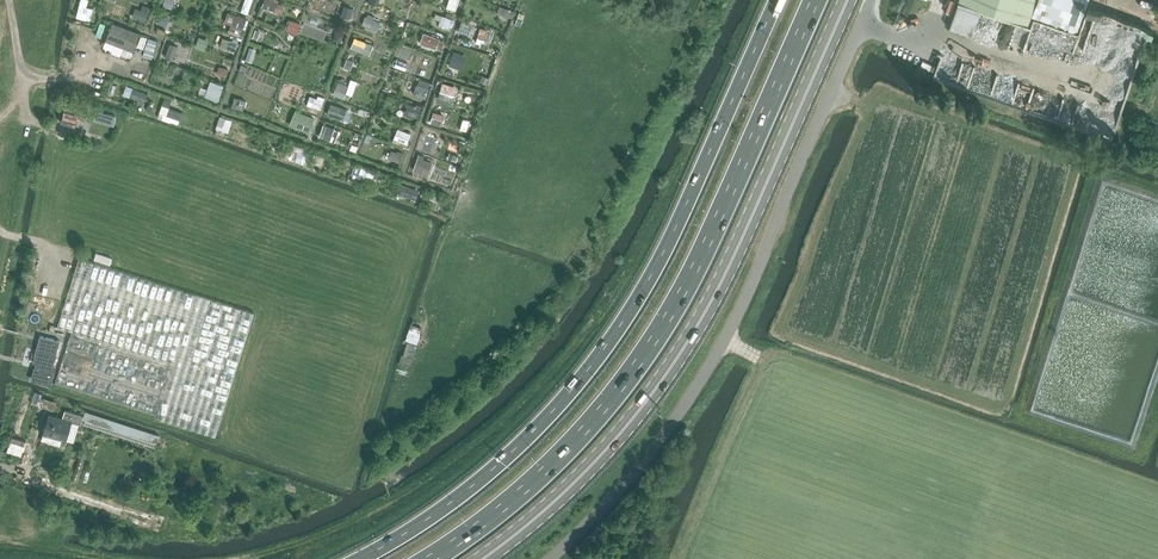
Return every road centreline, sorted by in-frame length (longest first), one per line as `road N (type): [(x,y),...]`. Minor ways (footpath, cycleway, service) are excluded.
road 1 (primary): [(777,0),(672,234),(618,329),(545,420),(487,474),(357,558)]
road 2 (primary): [(430,558),(544,472),(636,367),(688,285),(815,0)]
road 3 (primary): [(483,558),(592,466),(685,347),(736,252),(848,0)]
road 4 (unclassified): [(551,558),(651,454),(714,359),(872,0)]

